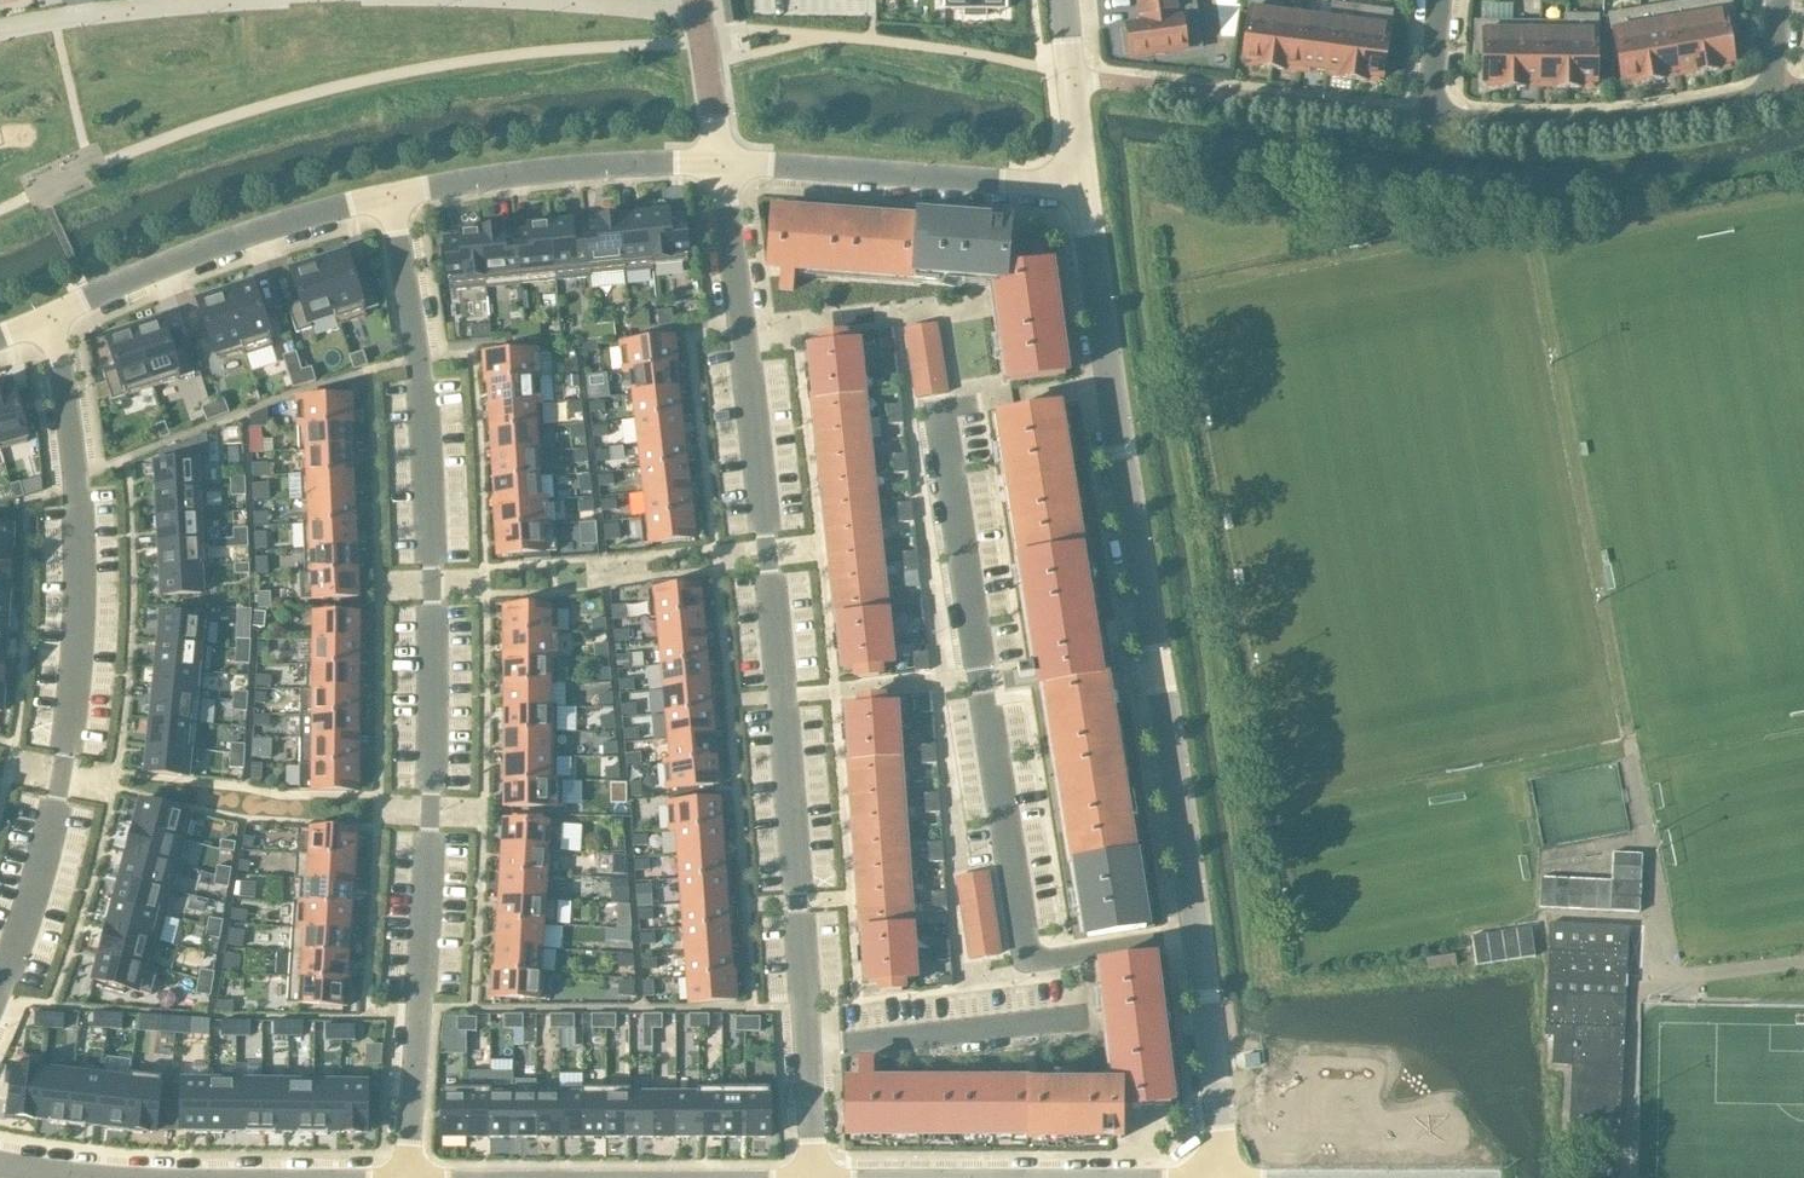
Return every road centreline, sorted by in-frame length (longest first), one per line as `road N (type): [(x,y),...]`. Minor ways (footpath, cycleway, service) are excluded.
road 1 (residential): [(721,162),(783,696),(810,1177)]
road 2 (residential): [(1221,1177),(1197,937),(1084,186)]
road 3 (residential): [(390,196),(417,373),(433,582),(431,826),(403,1177)]
road 4 (residential): [(48,318),(81,509),(77,626),(65,764),(0,983)]
road 5 (residential): [(721,162),(1084,186)]
road 6 (residential): [(48,318),(174,262),(390,196)]
road 7 (residential): [(1430,121),(1612,124),(1769,98)]
road 8 (residential): [(390,196),(574,166),(721,162)]
road 9 (residential): [(0,29),(226,0)]
road 10 (residential): [(1084,186),(1064,0)]
road 11 (residential): [(543,0),(698,12)]
road 12 (residential): [(721,162),(698,12)]
road 13 (residential): [(1430,121),(1439,0)]

